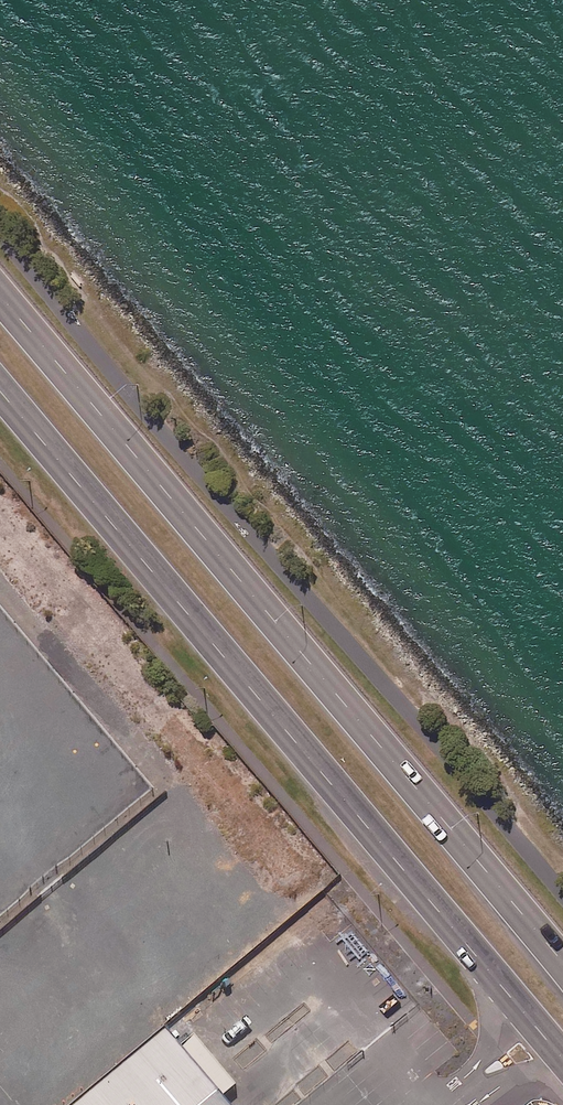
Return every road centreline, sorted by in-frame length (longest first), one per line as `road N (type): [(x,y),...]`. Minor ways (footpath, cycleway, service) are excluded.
road 1 (secondary): [(0,294),(562,960)]
road 2 (secondary): [(562,1059),(0,396)]

